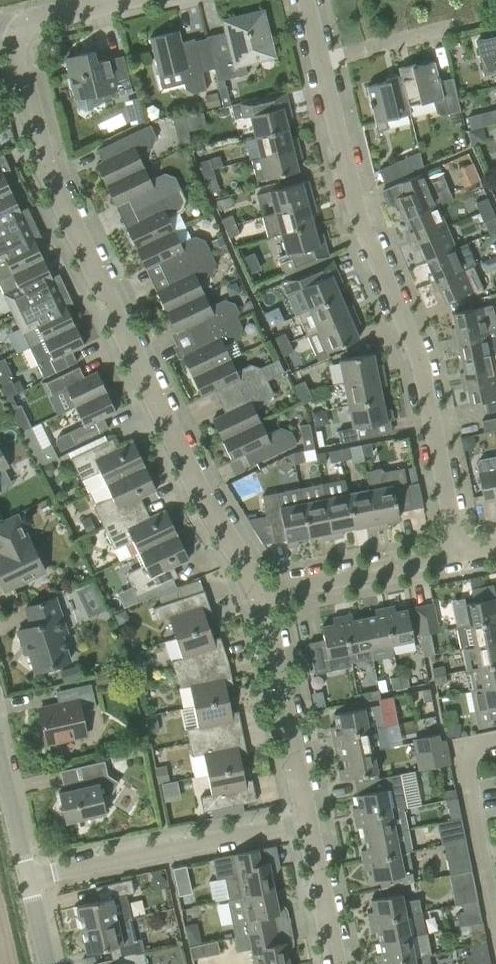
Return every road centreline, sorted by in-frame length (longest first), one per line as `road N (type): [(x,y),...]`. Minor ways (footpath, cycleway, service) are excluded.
road 1 (residential): [(260,598),(200,498),(46,152),(20,51),(26,24)]
road 2 (residential): [(458,553),(418,356),(358,210),(321,60)]
road 3 (residential): [(26,878),(306,821)]
road 4 (residential): [(306,821),(260,598)]
road 5 (residential): [(495,926),(465,747),(495,741)]
road 6 (residential): [(260,598),(458,553)]
road 7 (residential): [(334,963),(306,821)]

